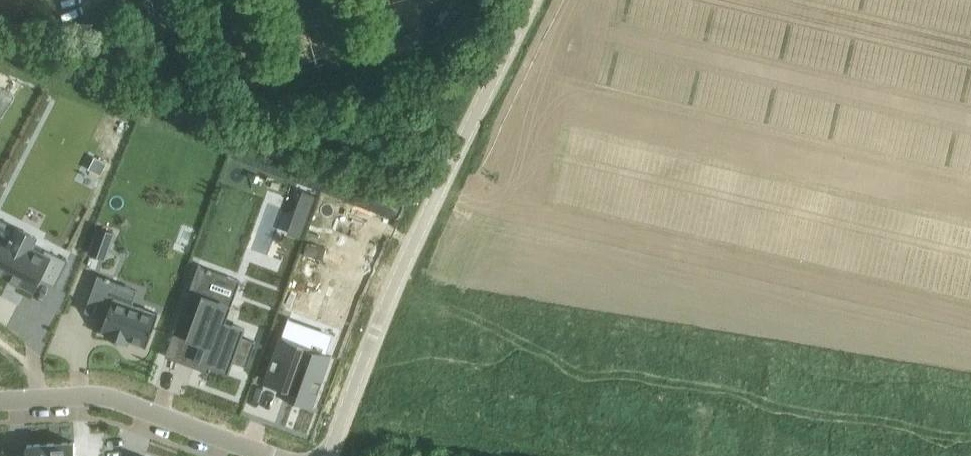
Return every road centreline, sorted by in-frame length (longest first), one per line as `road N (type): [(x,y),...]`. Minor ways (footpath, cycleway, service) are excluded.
road 1 (unclassified): [(330,455),(376,333),(532,0)]
road 2 (residential): [(35,395),(103,395),(272,455)]

